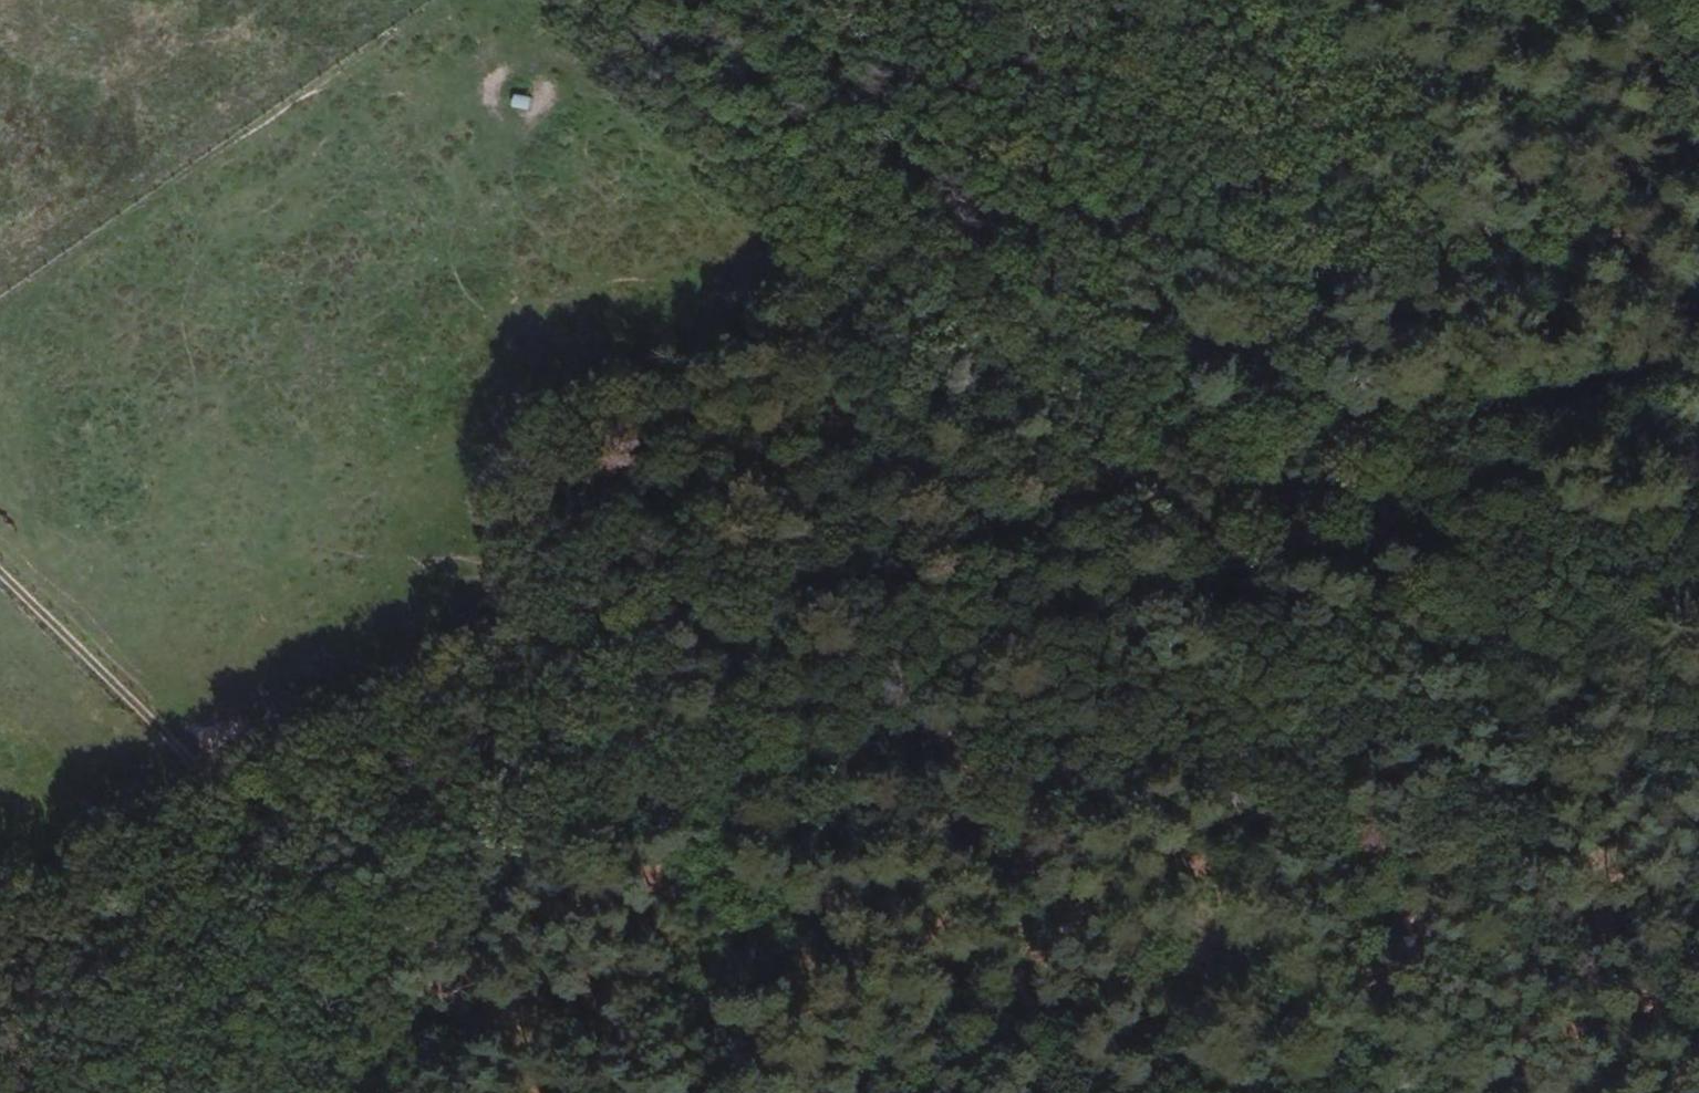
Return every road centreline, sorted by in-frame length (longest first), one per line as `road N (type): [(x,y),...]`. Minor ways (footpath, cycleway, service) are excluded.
road 1 (track): [(0,569),(226,789)]
road 2 (track): [(1698,185),(1516,43),(1535,0)]

